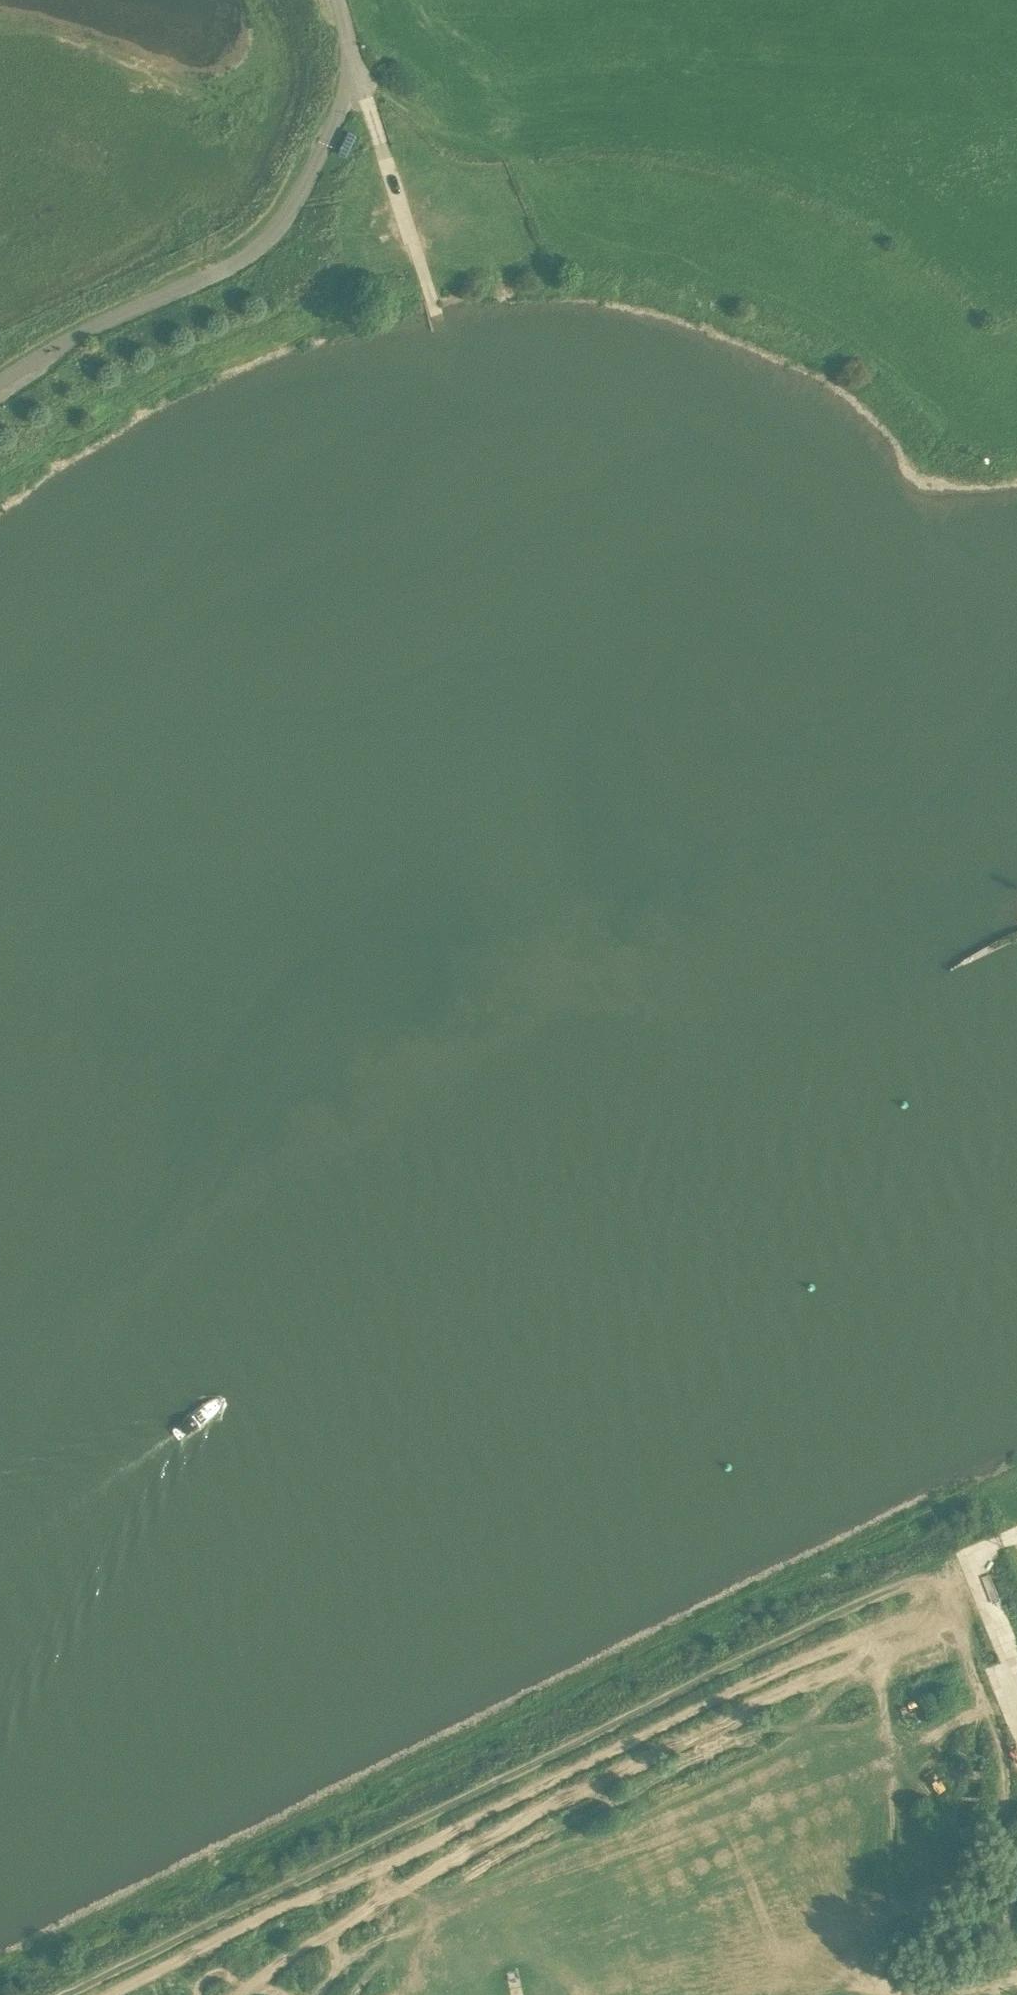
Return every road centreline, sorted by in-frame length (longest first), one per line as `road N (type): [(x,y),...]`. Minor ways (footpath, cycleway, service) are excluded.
road 1 (unclassified): [(0,382),(93,328),(222,269),(273,234),(320,154),(346,85),(349,43),(337,0)]

